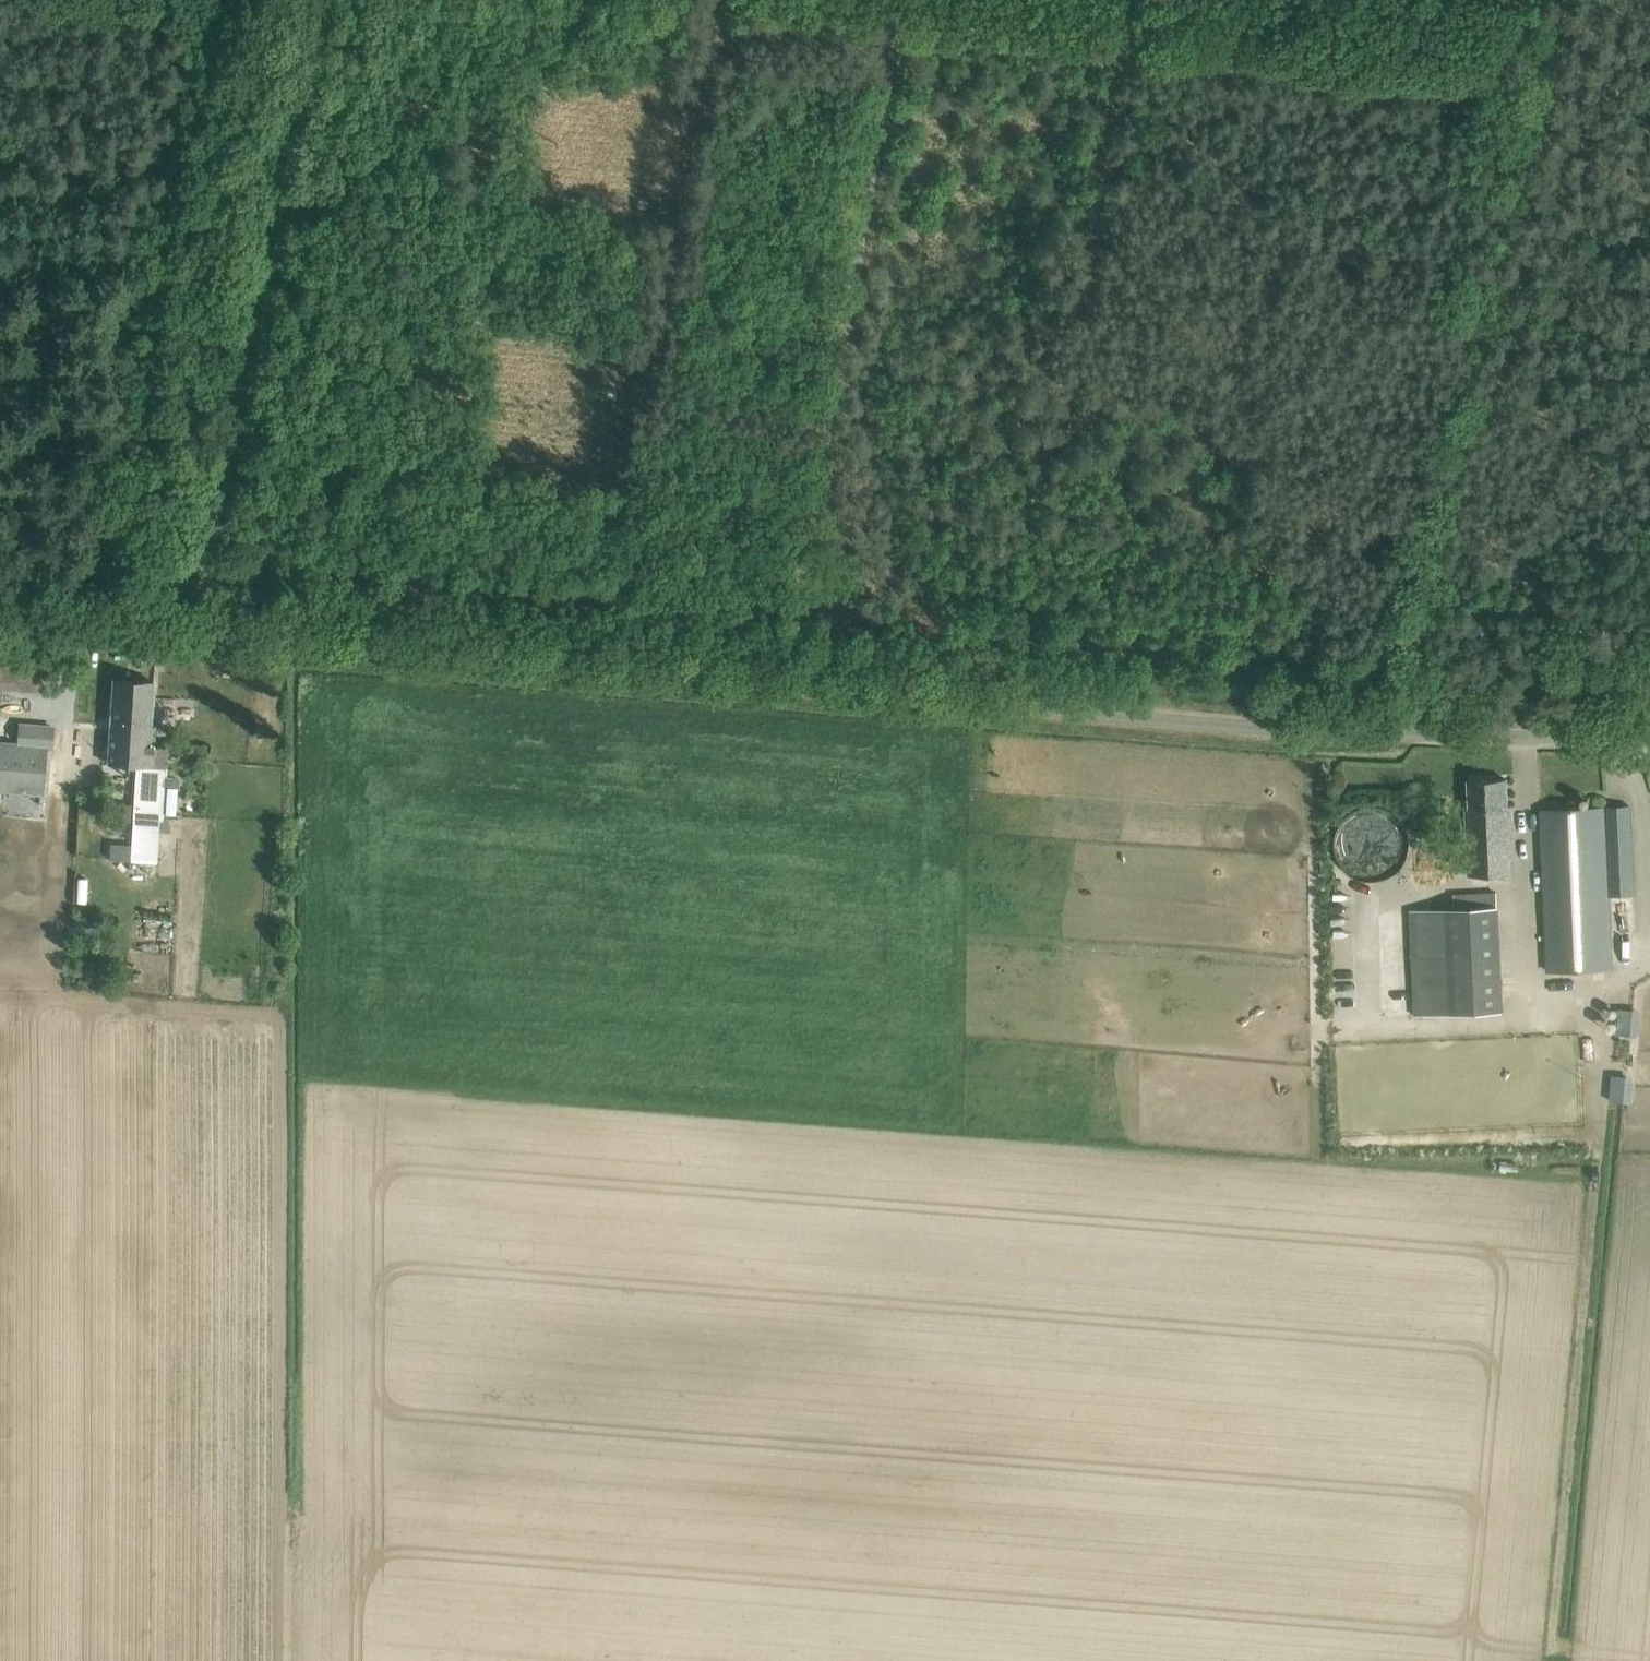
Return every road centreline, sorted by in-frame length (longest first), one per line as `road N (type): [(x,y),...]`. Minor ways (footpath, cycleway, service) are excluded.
road 1 (unclassified): [(1649,735),(1482,740),(201,641)]
road 2 (unclassified): [(201,641),(308,0)]
road 3 (unclassified): [(201,641),(0,622)]

